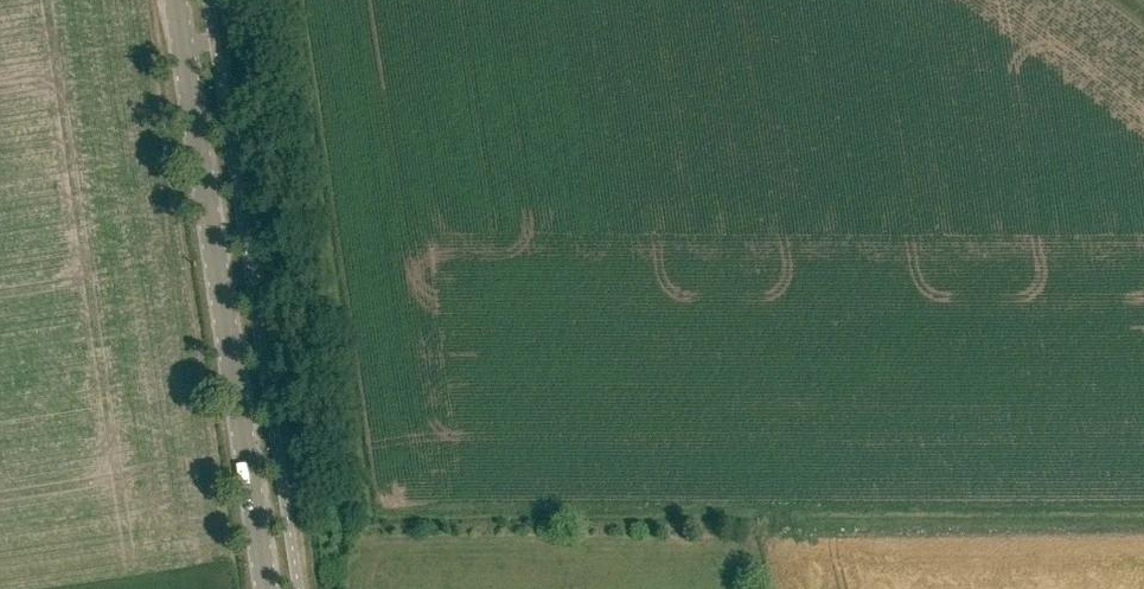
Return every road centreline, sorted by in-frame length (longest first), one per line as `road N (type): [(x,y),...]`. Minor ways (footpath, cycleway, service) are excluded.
road 1 (secondary): [(269,588),(177,0)]

